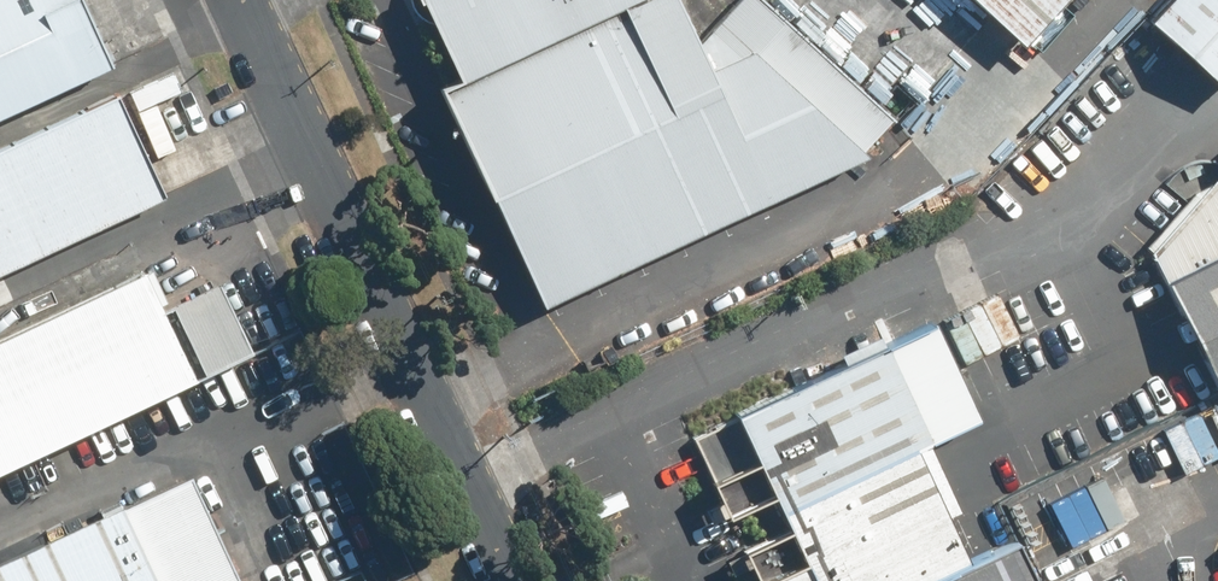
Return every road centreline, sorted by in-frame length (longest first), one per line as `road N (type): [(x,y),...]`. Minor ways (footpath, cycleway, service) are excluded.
road 1 (residential): [(511,580),(238,0)]

